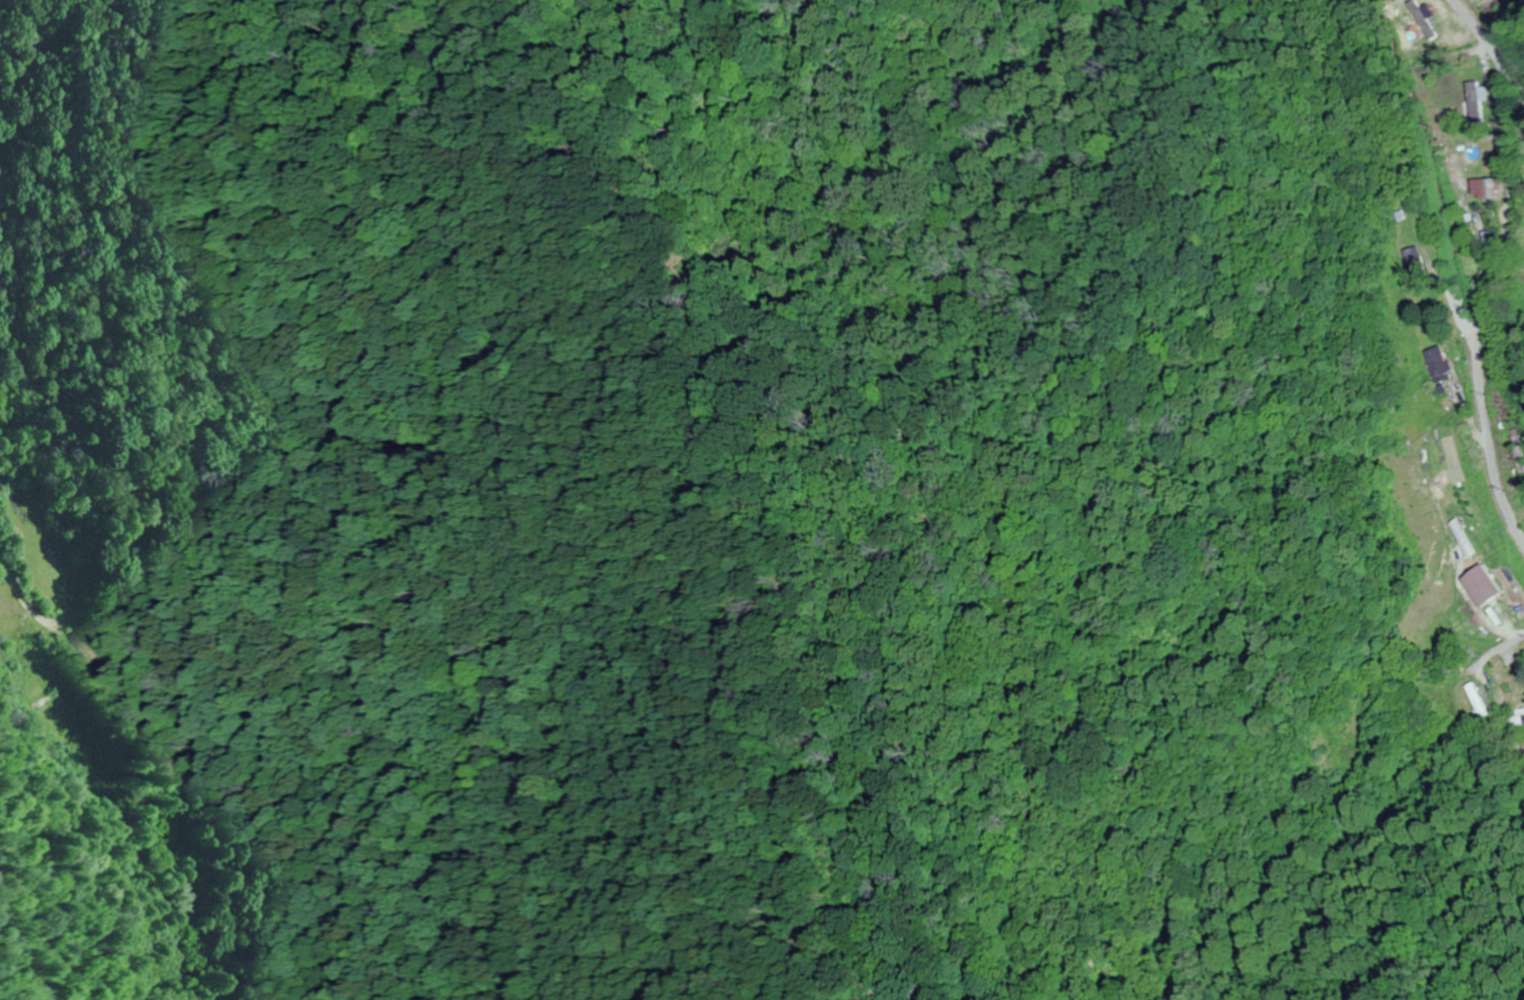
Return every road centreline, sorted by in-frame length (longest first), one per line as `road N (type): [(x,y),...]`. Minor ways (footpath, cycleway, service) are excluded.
road 1 (residential): [(1450,0),(1503,79),(1509,116),(1509,204),(1475,325),(1473,376),(1489,482),(1523,556)]

